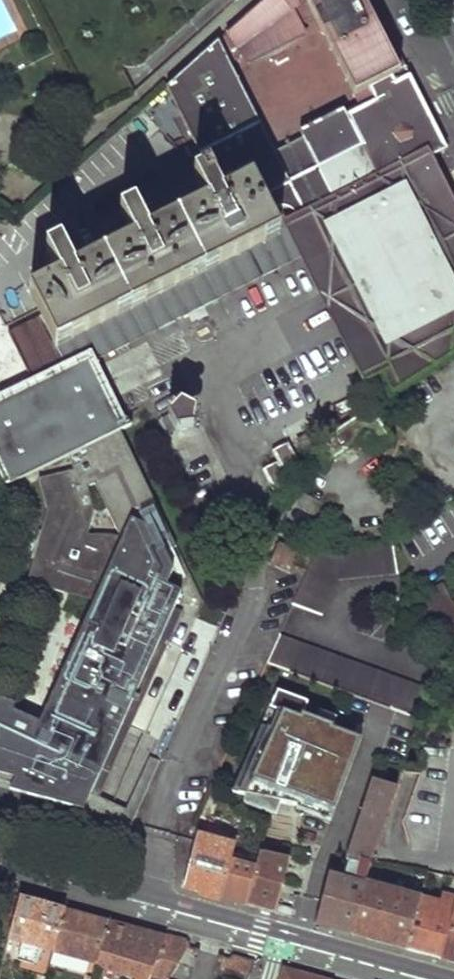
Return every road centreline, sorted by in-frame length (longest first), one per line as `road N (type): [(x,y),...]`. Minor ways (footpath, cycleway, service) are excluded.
road 1 (tertiary): [(284,931),(0,854)]
road 2 (tertiary): [(453,978),(284,931)]

